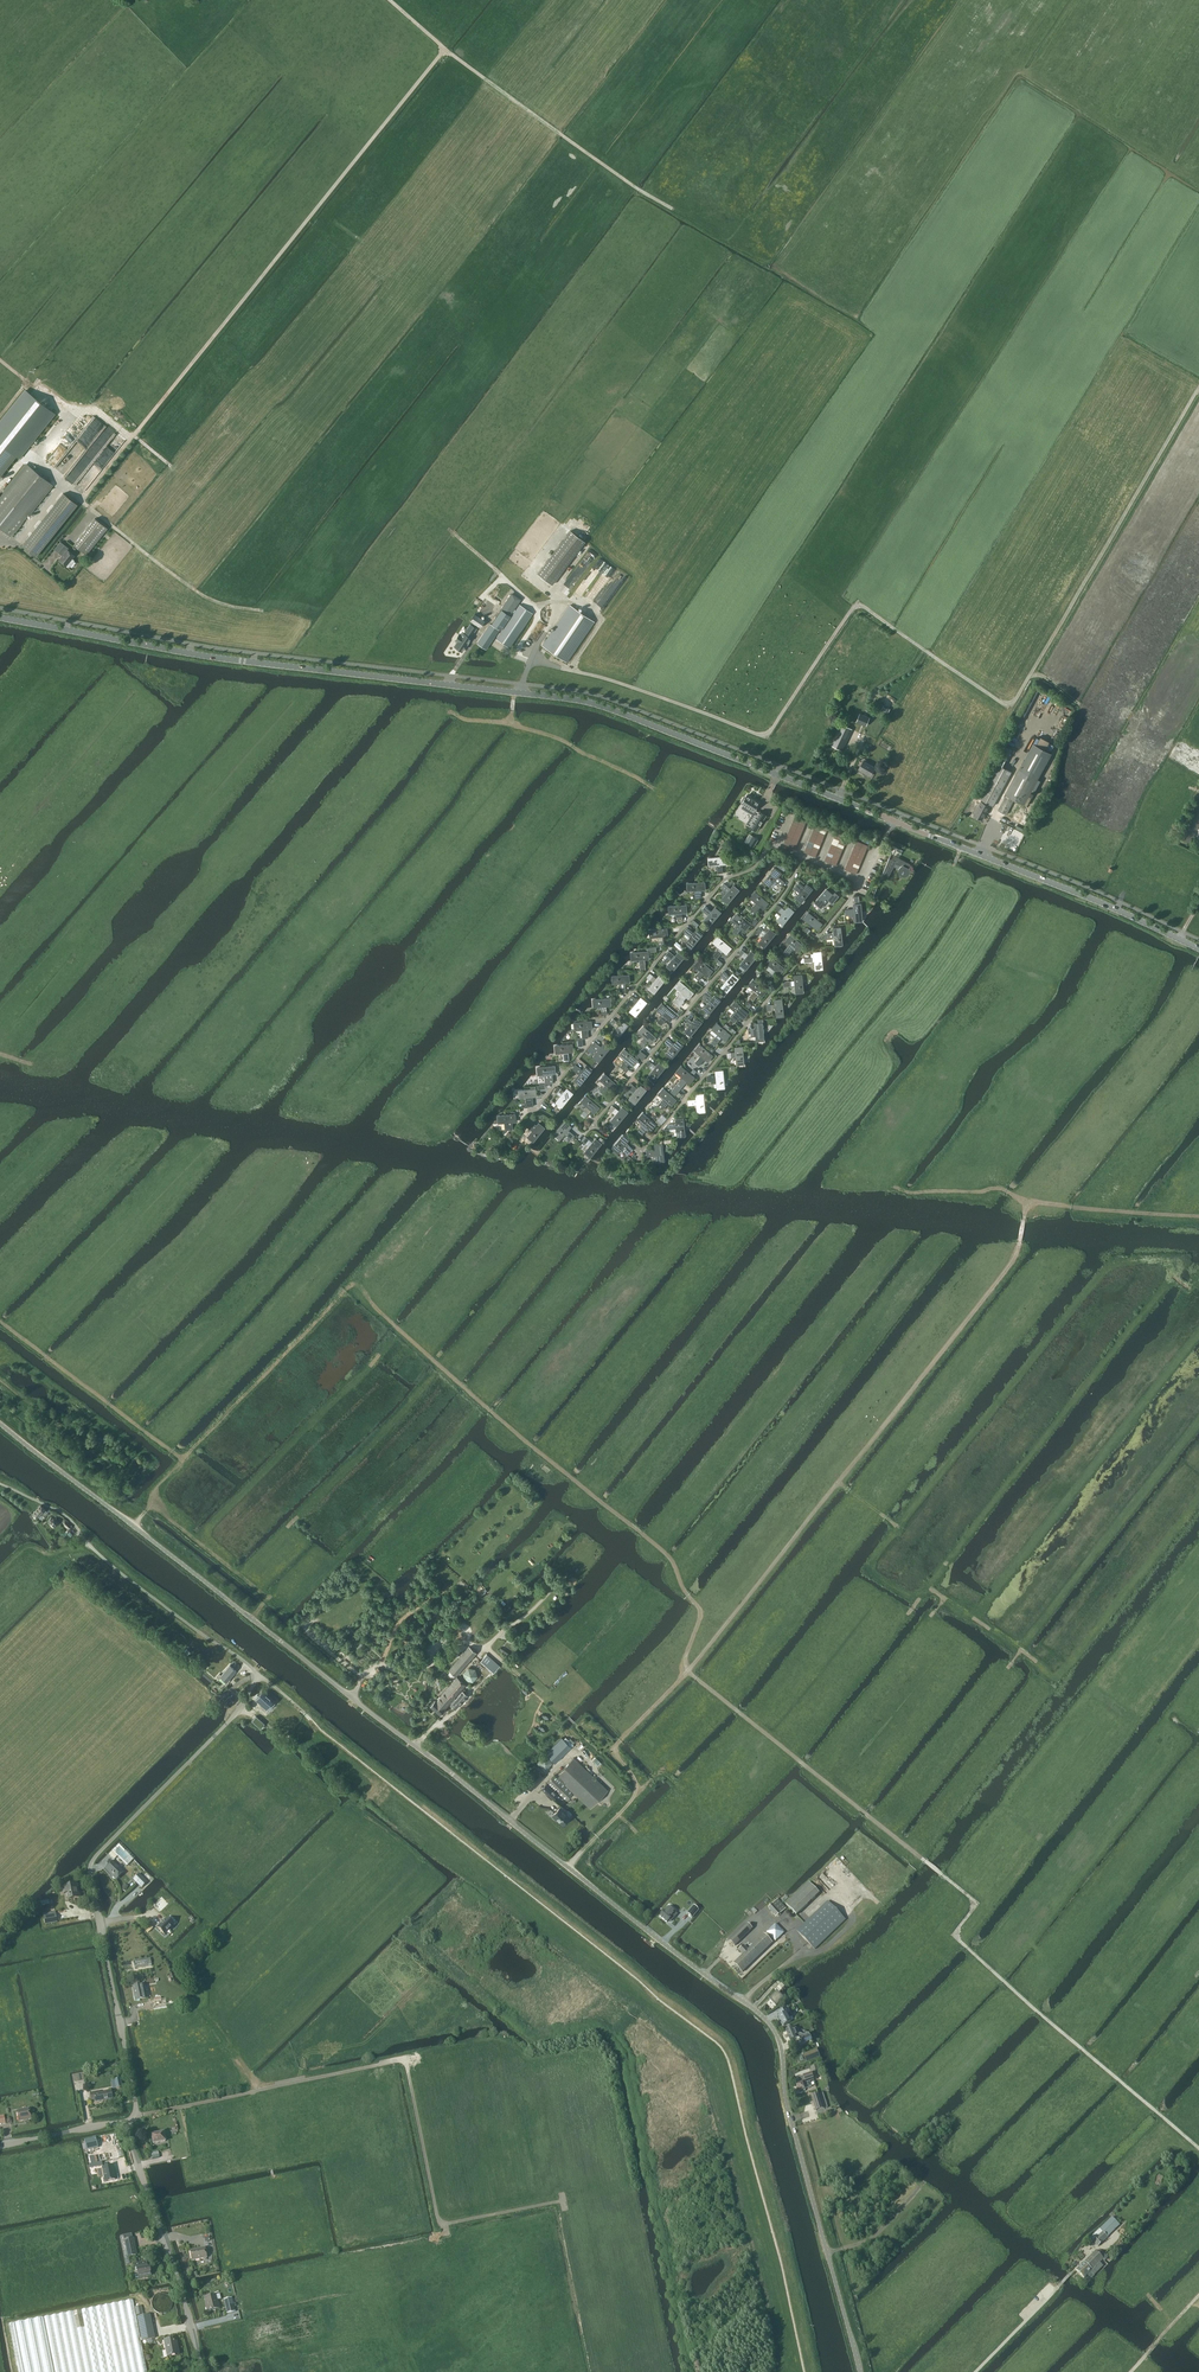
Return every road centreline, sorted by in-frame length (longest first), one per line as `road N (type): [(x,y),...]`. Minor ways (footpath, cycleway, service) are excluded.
road 1 (unclassified): [(860,2371),(769,2022),(0,1423)]
road 2 (track): [(506,579),(535,604),(520,655),(767,738),(857,603),(1007,706),(1198,391)]
road 3 (unclassified): [(893,820),(592,703),(212,657),(0,617)]
road 4 (track): [(689,1671),(701,1612),(673,1559),(494,1414),(359,1284),(163,1478),(134,1526)]
road 5 (track): [(444,50),(83,498),(209,599),(263,610)]
road 6 (track): [(1198,2148),(954,1935),(974,1900),(689,1671)]
road 7 (track): [(1027,1202),(1008,1266),(689,1671)]
road 8 (unclassified): [(124,2120),(137,2106),(91,1863),(243,1705),(259,1675),(227,1650)]
road 9 (track): [(781,270),(640,190),(444,50),(390,0)]
road 10 (residential): [(776,846),(721,880),(536,1106),(546,1113)]
road 11 (residential): [(862,882),(642,1151)]
road 12 (residential): [(801,857),(781,896),(592,1127)]
road 13 (unclassified): [(1198,948),(893,820)]
road 14 (track): [(0,360),(71,416),(39,455),(40,465),(135,544)]
road 15 (unclassified): [(203,2371),(124,2120)]
road 16 (track): [(0,1321),(182,1459)]
road 17 (track): [(448,529),(506,579),(487,595),(499,606),(450,684)]
road 18 (track): [(662,805),(658,787),(513,717),(516,692)]
road 19 (track): [(865,359),(882,332),(781,270),(800,242)]
road 20 (track): [(973,2371),(1094,2248)]
road 21 (track): [(1198,1215),(1027,1202)]
road 22 (track): [(615,1749),(638,1789),(634,1800),(567,1865)]
road 23 (track): [(1027,1202),(1003,1188),(915,1193),(894,1186)]
road 24 (track): [(406,766),(453,707),(513,717)]
road 25 (track): [(488,1647),(467,1638),(438,1665),(406,1672),(375,1666)]
road 26 (unclassified): [(0,2144),(124,2120)]
road 27 (track): [(92,1547),(58,1556),(0,1623)]
road 28 (track): [(461,1586),(402,1619),(375,1666)]

